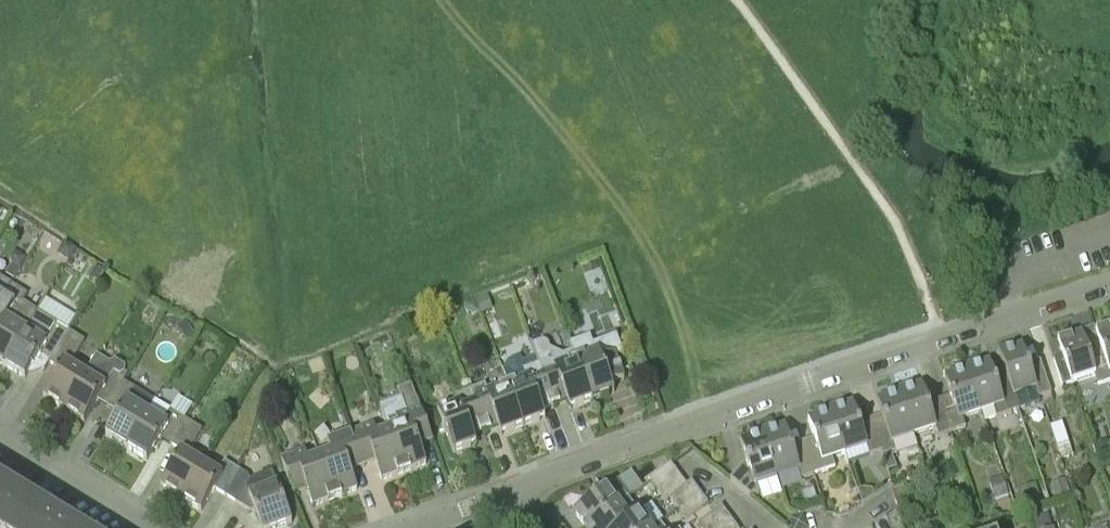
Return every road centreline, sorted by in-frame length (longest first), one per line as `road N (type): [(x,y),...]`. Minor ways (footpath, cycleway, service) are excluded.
road 1 (residential): [(512,491),(1109,281)]
road 2 (residential): [(152,527),(0,435)]

